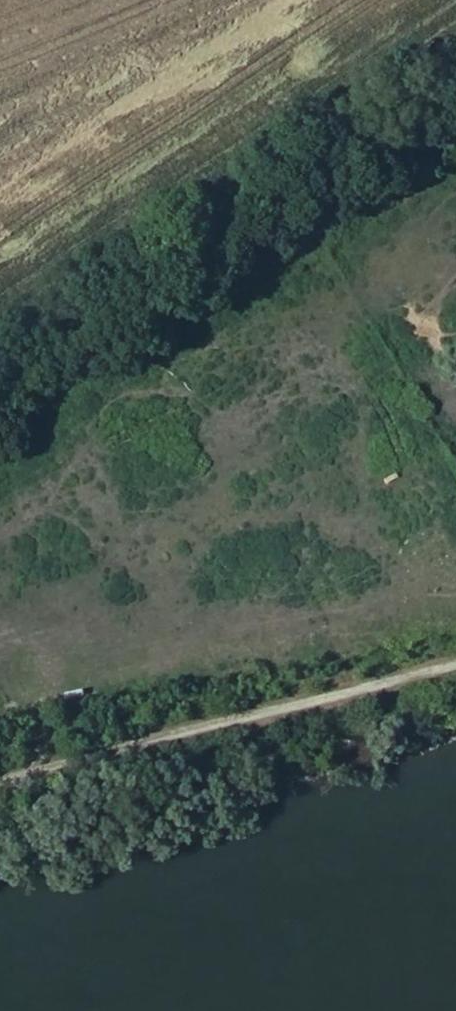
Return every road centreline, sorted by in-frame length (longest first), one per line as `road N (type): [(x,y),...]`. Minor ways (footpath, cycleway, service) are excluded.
road 1 (track): [(0,367),(455,53)]
road 2 (track): [(455,670),(0,789)]

